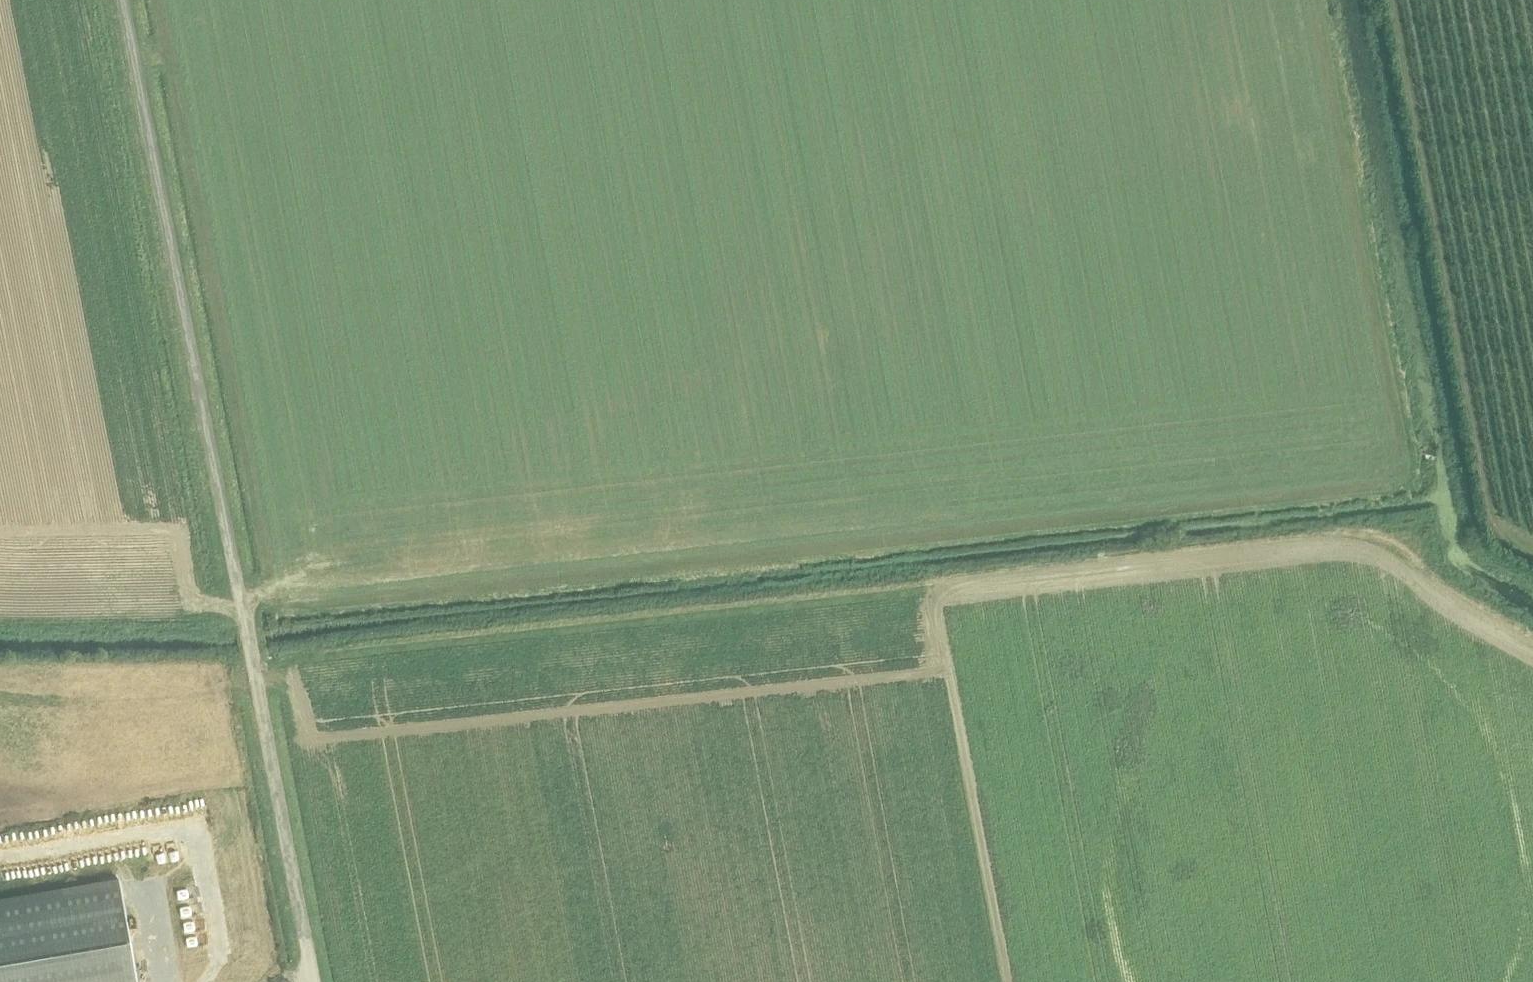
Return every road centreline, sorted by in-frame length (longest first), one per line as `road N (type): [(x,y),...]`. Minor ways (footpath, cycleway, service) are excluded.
road 1 (track): [(308,943),(125,0)]

